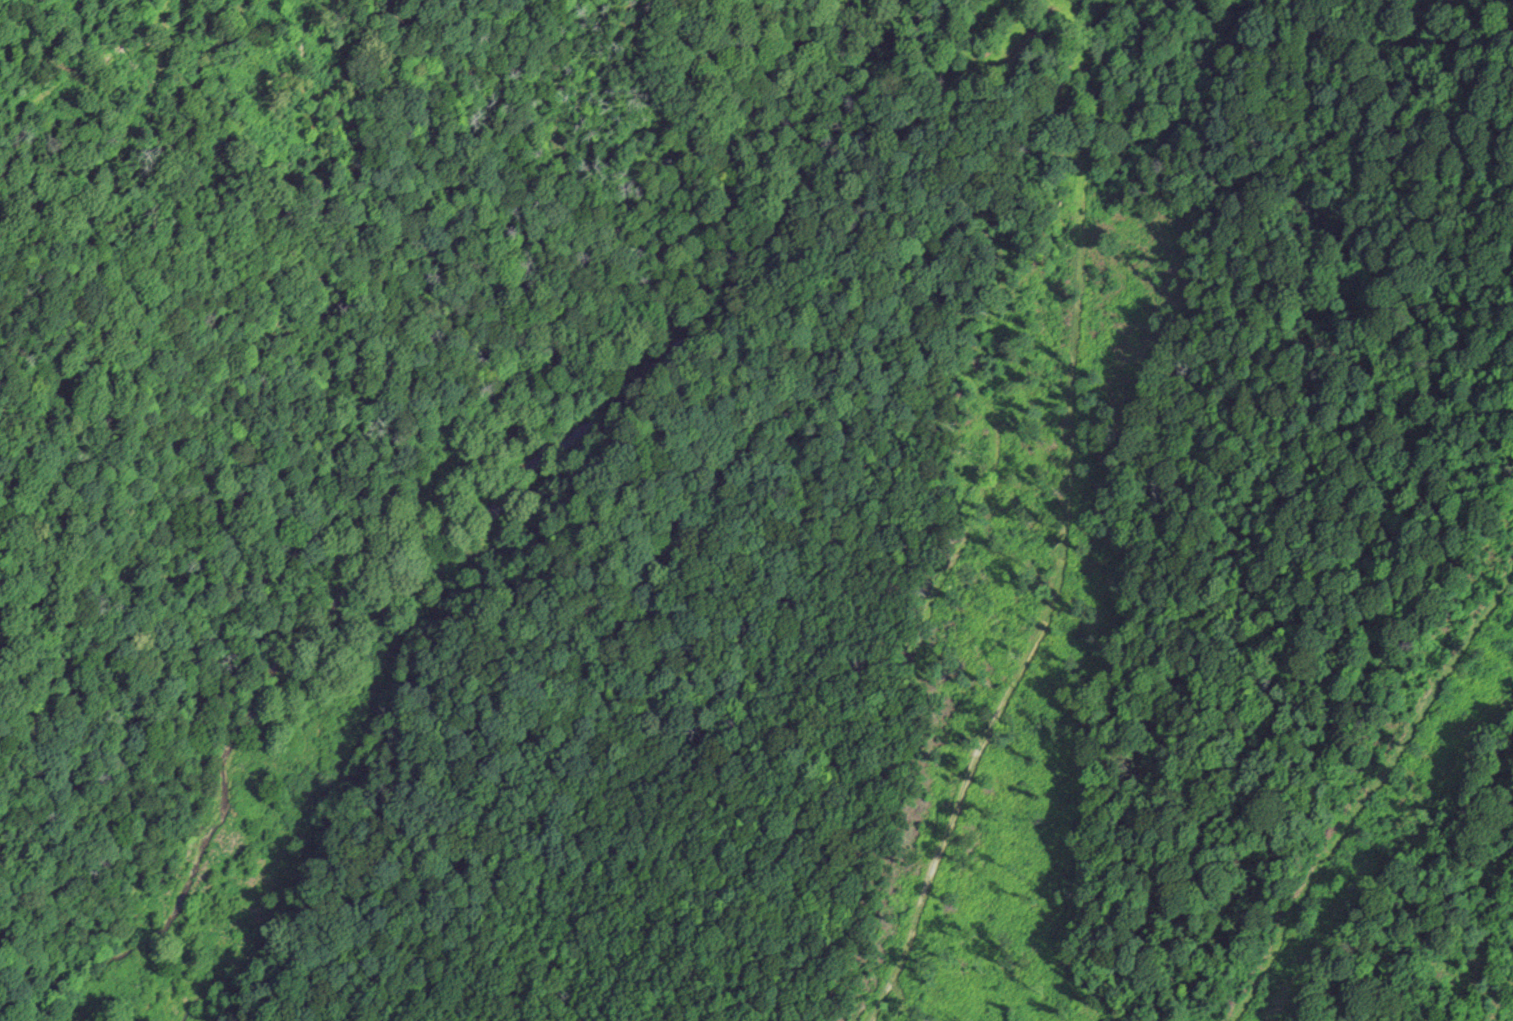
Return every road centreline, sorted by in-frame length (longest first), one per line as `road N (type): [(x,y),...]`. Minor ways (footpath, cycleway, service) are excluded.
road 1 (track): [(346,1020),(609,644)]

